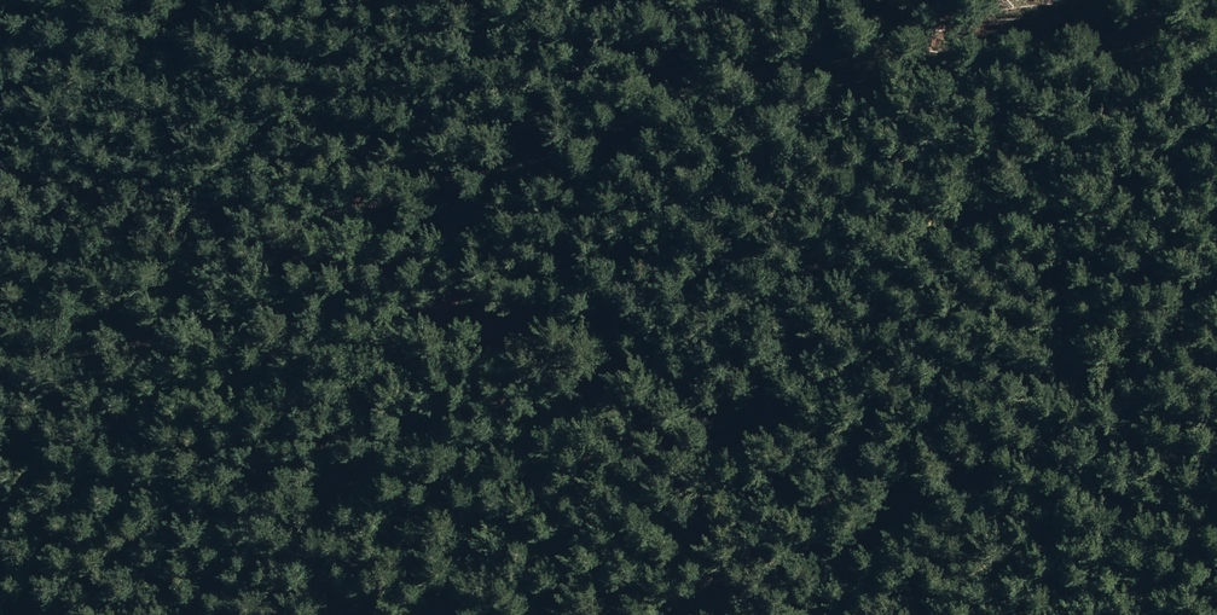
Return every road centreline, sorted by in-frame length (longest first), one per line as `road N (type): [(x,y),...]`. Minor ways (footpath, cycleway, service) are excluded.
road 1 (track): [(1216,146),(1155,154),(912,308),(855,304),(699,394),(653,401),(299,614)]
road 2 (track): [(226,614),(331,386),(526,0)]
road 3 (track): [(997,614),(1071,571),(1168,444),(1216,351)]
road 4 (track): [(221,0),(167,103),(4,191),(0,201)]

